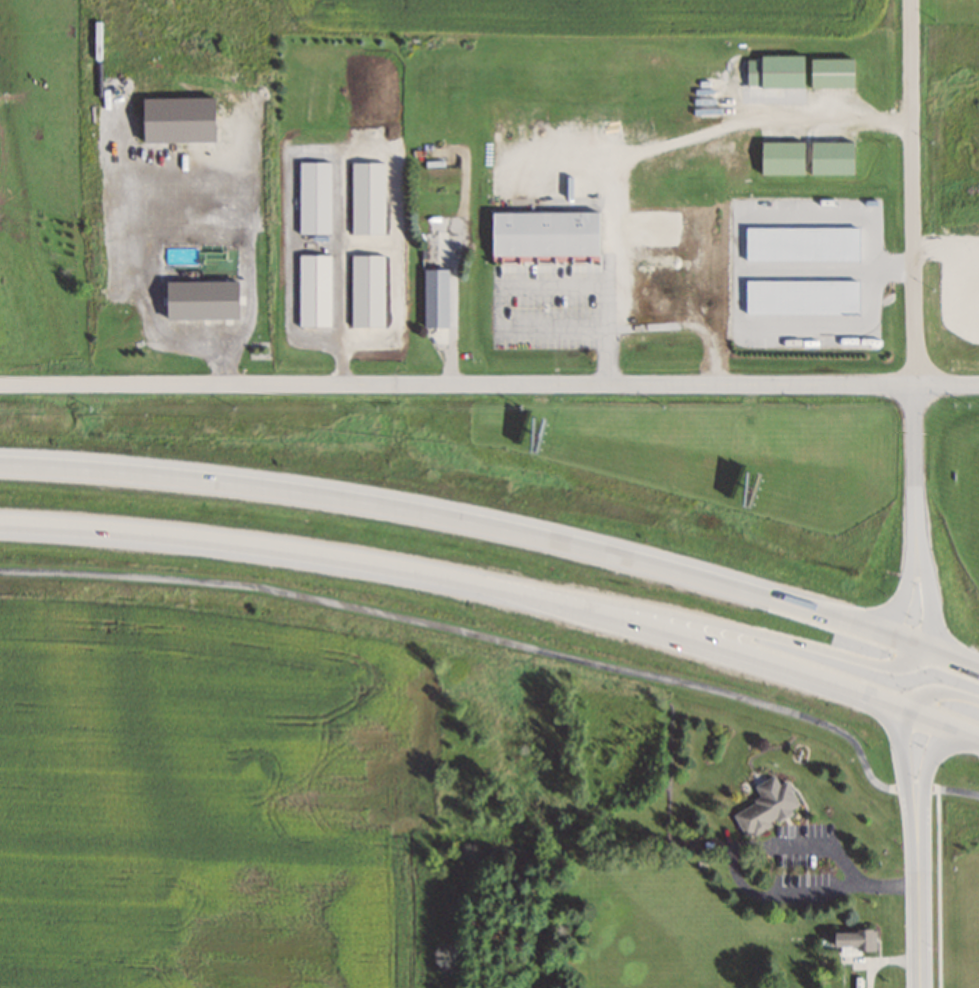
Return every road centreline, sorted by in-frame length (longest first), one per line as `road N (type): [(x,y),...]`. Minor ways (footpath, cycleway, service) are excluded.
road 1 (trunk): [(0,525),(231,543),(452,578),(696,637),(978,735)]
road 2 (trunk): [(978,668),(929,645),(527,534),(240,484),(0,465)]
road 3 (tertiary): [(978,385),(0,384)]
road 4 (residential): [(915,0),(913,544)]
road 5 (trunk): [(452,578),(625,599),(866,665),(900,666),(929,645)]
road 6 (secondary): [(919,815),(922,987)]

